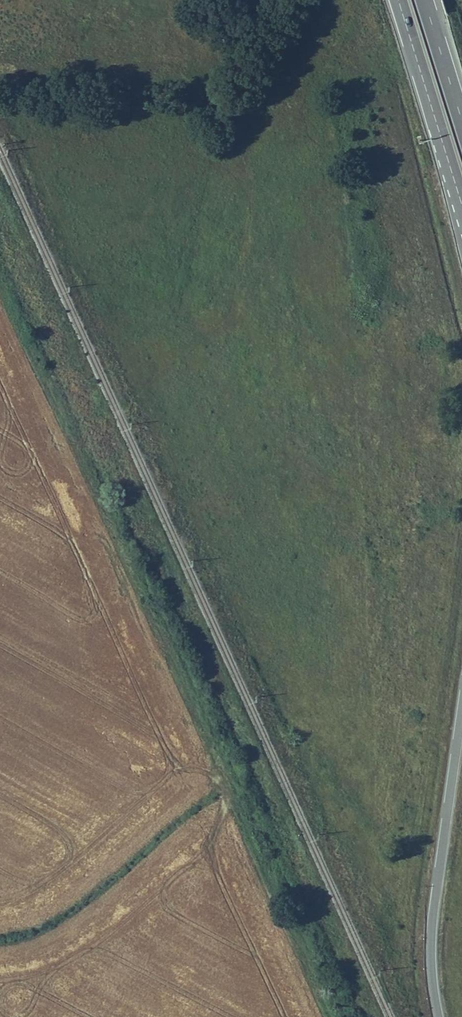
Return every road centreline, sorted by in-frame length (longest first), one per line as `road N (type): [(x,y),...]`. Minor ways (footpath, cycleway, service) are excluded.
road 1 (trunk): [(461,713),(432,919),(437,1016)]
road 2 (trunk): [(398,0),(461,208)]
road 3 (trunk): [(461,123),(425,0)]

